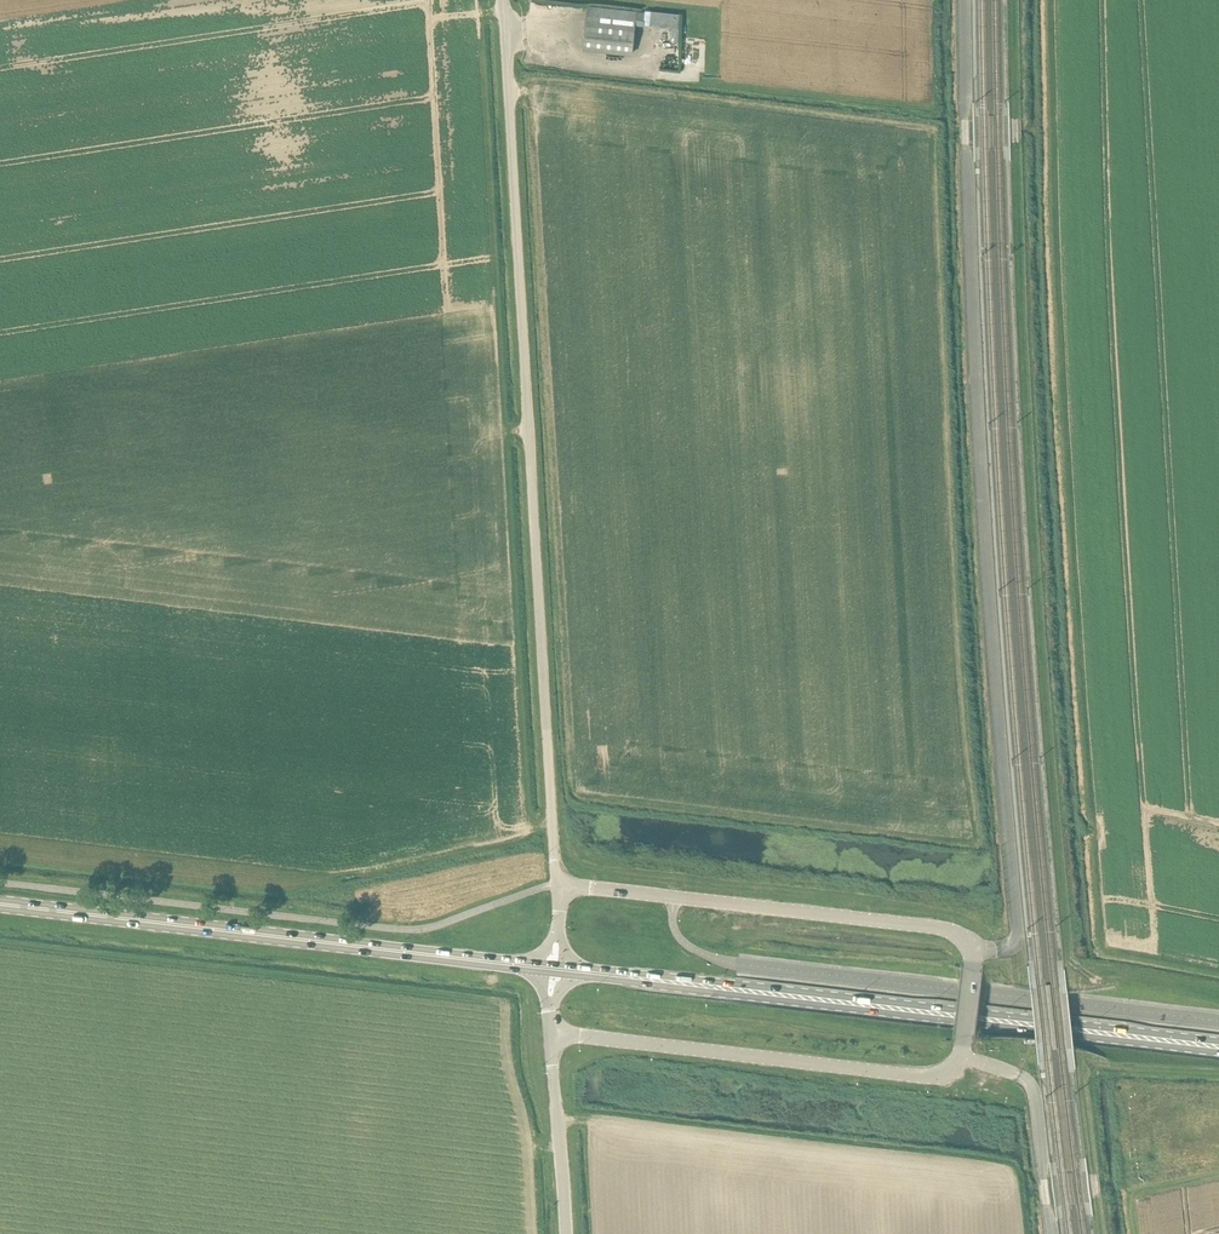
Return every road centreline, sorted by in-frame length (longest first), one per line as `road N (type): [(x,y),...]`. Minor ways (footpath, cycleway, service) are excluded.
road 1 (track): [(1015,144),(1036,588),(1070,958),(1097,972),(1218,995)]
road 2 (unclassified): [(553,1033),(941,1077),(961,1056),(971,968),(965,942),(941,929),(557,885)]
road 3 (unclassified): [(557,885),(504,0)]
road 4 (primary): [(1218,1047),(554,969)]
road 5 (primary): [(554,969),(0,903)]
road 6 (track): [(1218,1072),(1088,1067),(1081,1082),(1094,1174)]
road 7 (unclassified): [(553,1033),(565,1233)]
road 8 (track): [(1133,1233),(1128,1194),(1218,1174)]

